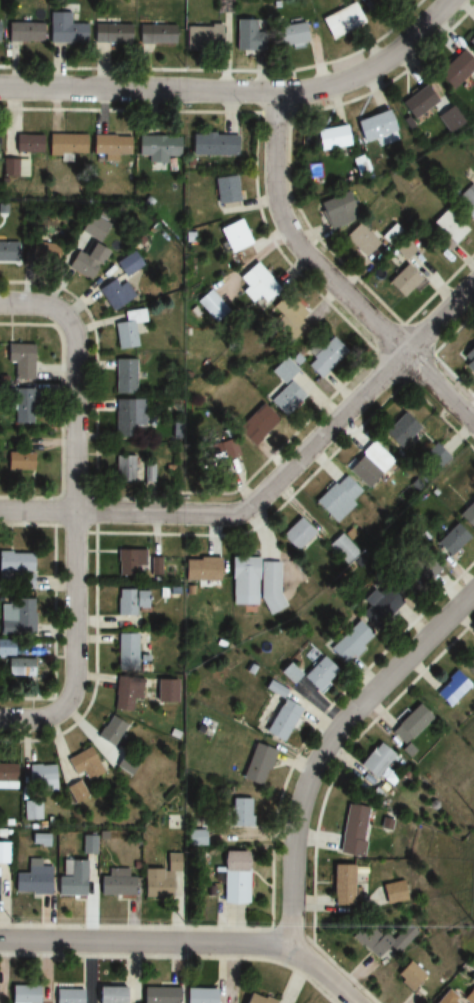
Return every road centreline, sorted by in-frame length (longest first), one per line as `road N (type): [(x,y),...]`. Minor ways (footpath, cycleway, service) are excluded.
road 1 (residential): [(0,512),(241,510),(473,281)]
road 2 (residential): [(0,89),(304,92),(369,69),(449,0)]
road 3 (residential): [(473,591),(351,716),(312,779),(296,837),(288,945)]
road 4 (residential): [(277,93),(277,192),(286,227),(473,426)]
road 5 (residential): [(66,316),(76,346),(77,514),(76,668),(64,708)]
road 6 (tertiary): [(0,937),(288,945),(353,1002)]

